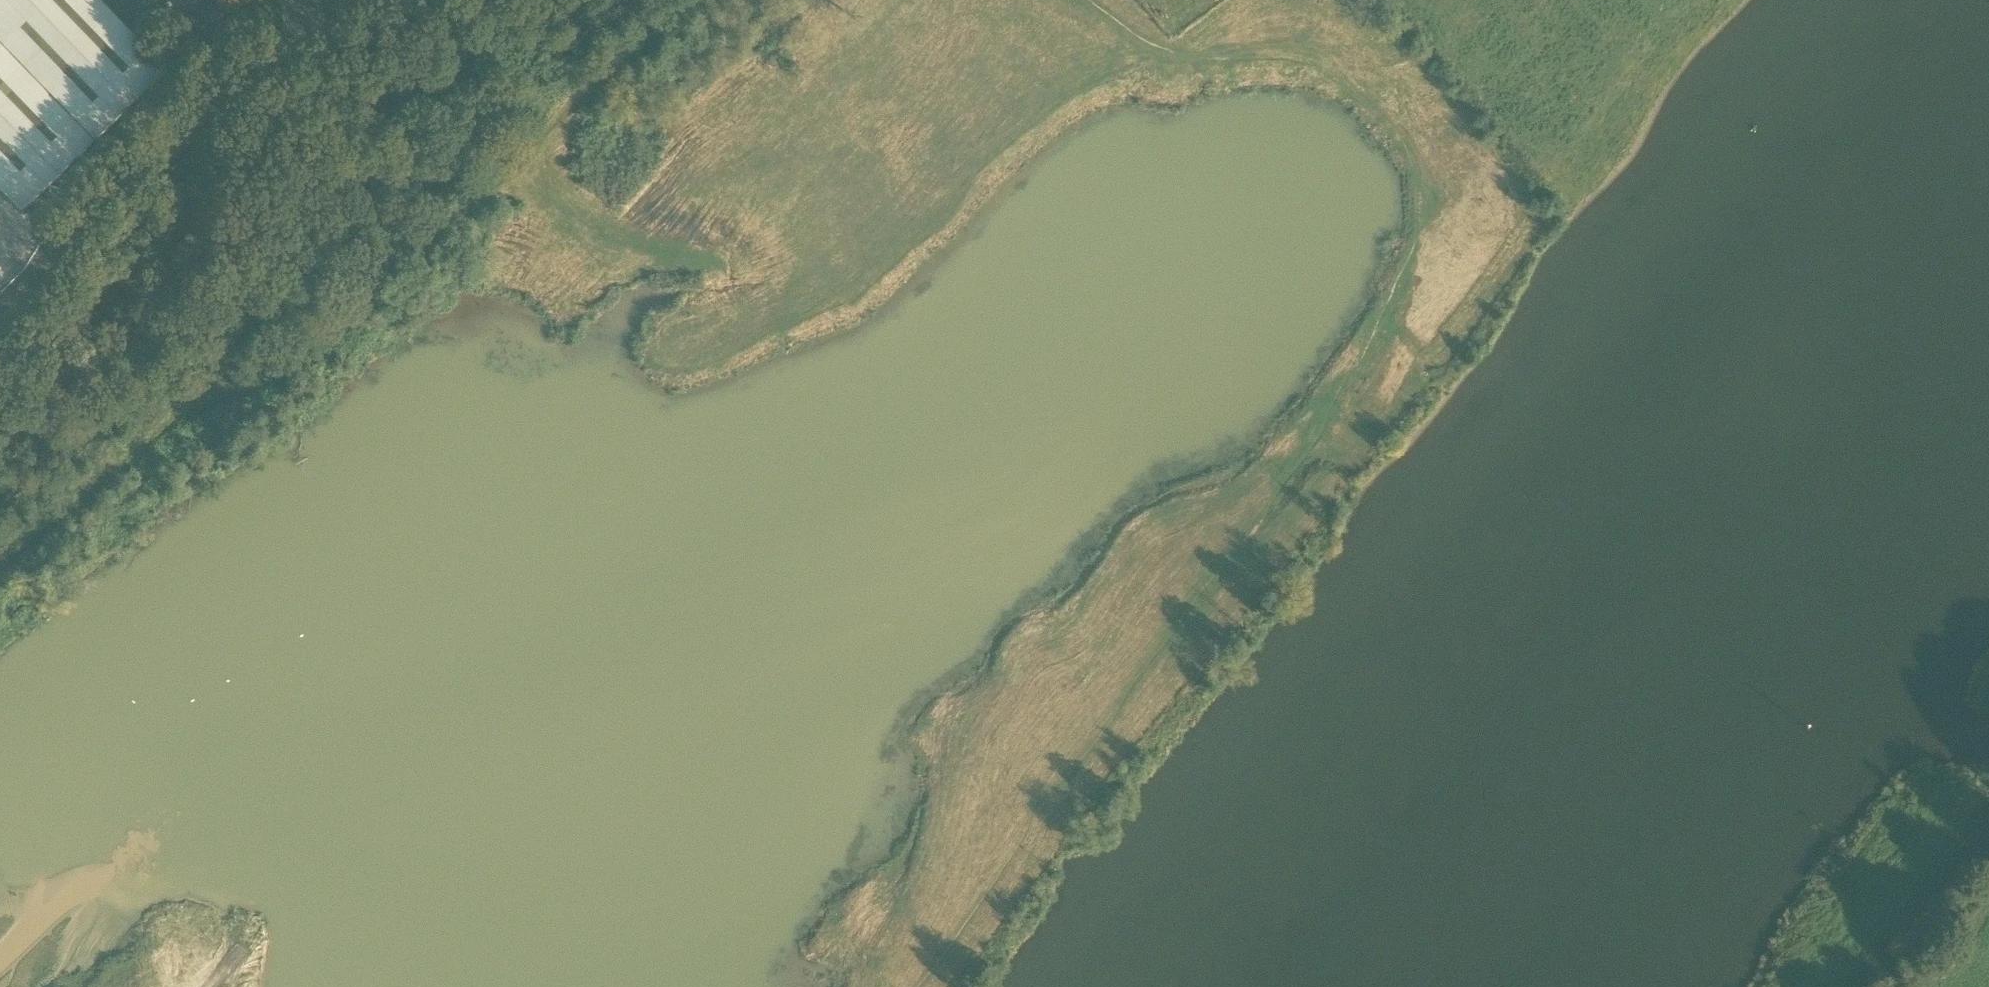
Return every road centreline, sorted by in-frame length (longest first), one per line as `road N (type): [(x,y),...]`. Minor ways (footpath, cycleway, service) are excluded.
road 1 (unclassified): [(48,279),(253,78),(385,0)]

